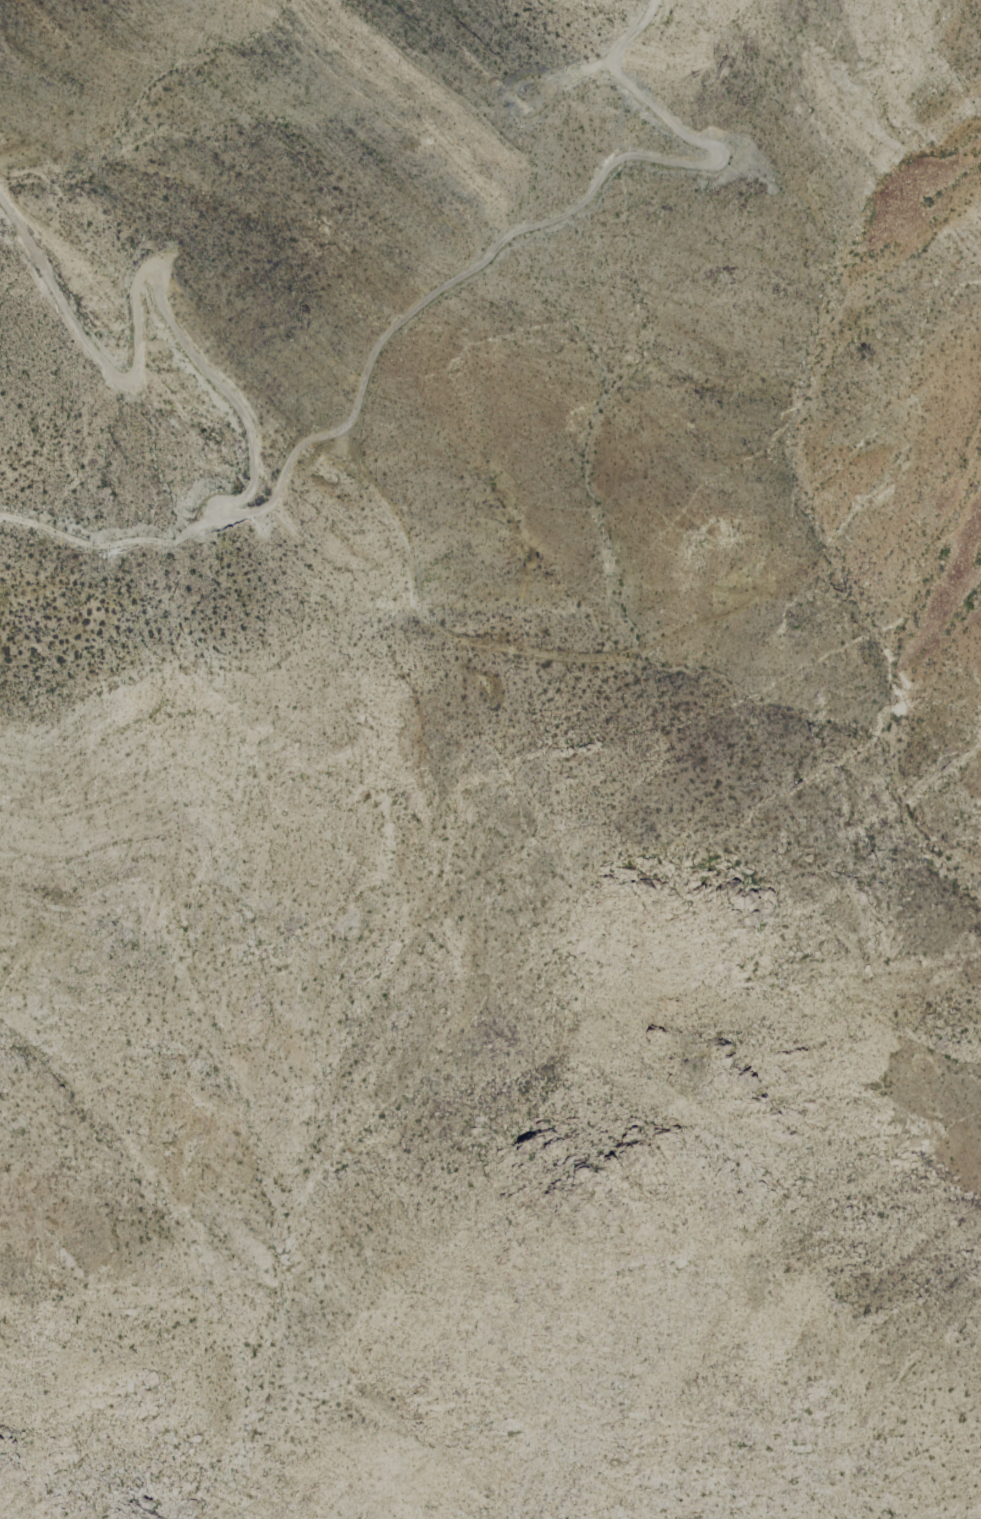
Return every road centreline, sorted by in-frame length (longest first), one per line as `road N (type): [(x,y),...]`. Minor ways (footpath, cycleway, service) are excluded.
road 1 (track): [(648,0),(615,55),(618,81),(680,136),(714,148),(715,161),(679,166),(619,158),(575,211),(517,231),(485,263),(444,284),(373,348),(348,424),(293,449),(254,512),(218,511),(245,492),(246,431),(168,324),(150,272),(131,284),(133,377),(122,386),(63,314),(0,206)]

